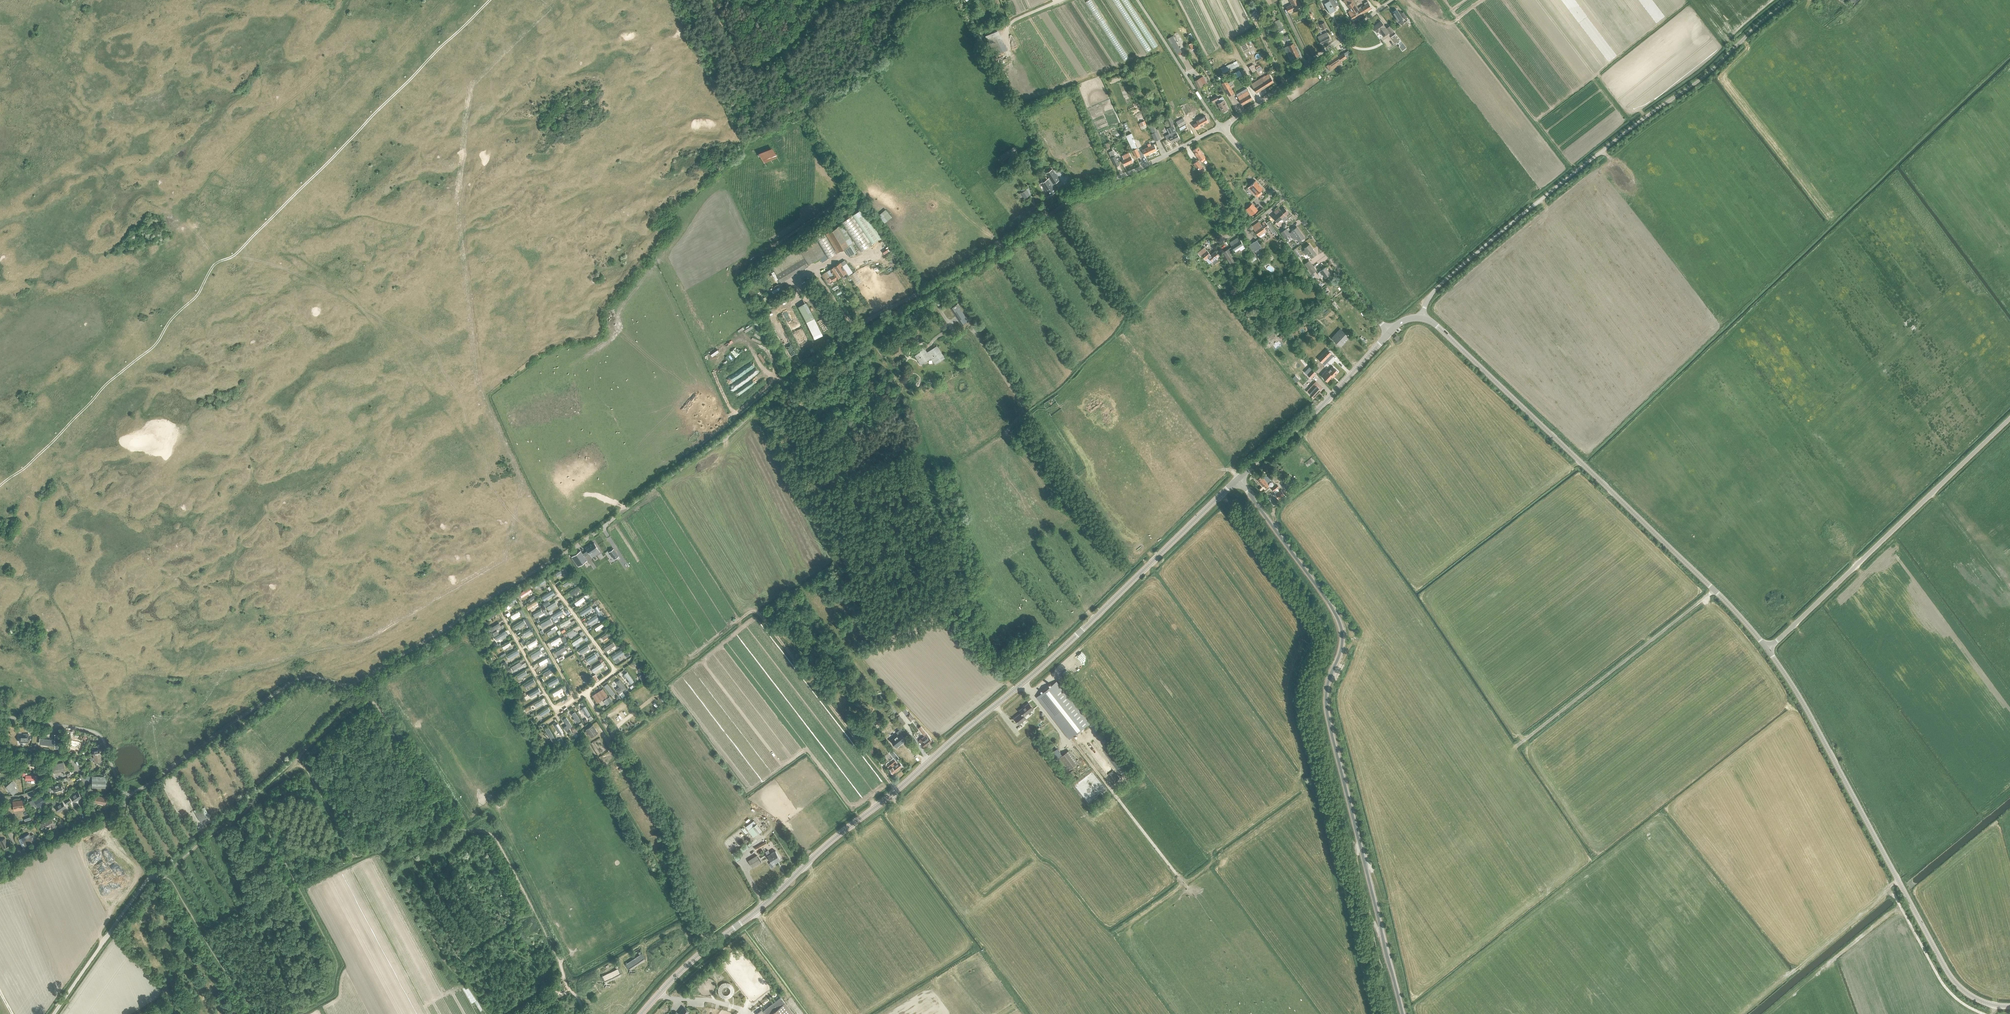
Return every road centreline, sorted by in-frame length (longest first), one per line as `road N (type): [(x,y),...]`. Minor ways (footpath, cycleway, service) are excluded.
road 1 (tertiary): [(641,1013),(695,958),(1058,652),(1238,478)]
road 2 (unclassified): [(566,553),(721,441),(867,320),(1085,191),(1220,127)]
road 3 (track): [(0,485),(152,348),(199,292),(219,261),(180,217),(225,161),(329,64),(358,69),(396,55),(443,0)]
road 4 (unclassified): [(1403,1013),(1327,716),(1338,625),(1238,478)]
road 5 (unclassified): [(1421,318),(1448,278),(1788,0)]
road 6 (tertiary): [(1767,649),(1421,318)]
road 7 (track): [(896,791),(759,613),(685,657),(602,527)]
road 8 (tertiary): [(2009,1006),(1977,999),(1950,975),(1767,649)]
road 9 (track): [(219,261),(236,254),(490,0)]
road 10 (unclassified): [(1767,649),(2009,418)]
road 11 (track): [(1714,590),(1518,745)]
road 12 (unclassified): [(1220,127),(1392,0)]
road 13 (tertiary): [(1238,478),(1390,332)]
road 14 (unclassified): [(52,1013),(152,873)]
road 15 (unclassified): [(1390,332),(1284,198)]
road 16 (unclassified): [(247,1013),(152,873)]
road 17 (unclassified): [(1220,127),(1138,0)]
road 18 (track): [(1898,880),(1793,971)]

